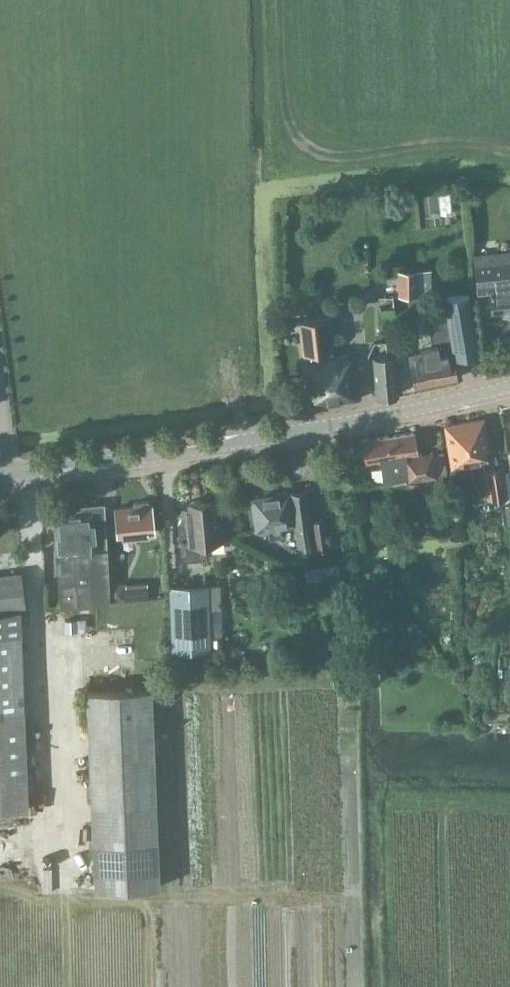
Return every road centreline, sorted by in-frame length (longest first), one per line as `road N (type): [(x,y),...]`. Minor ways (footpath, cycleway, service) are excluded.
road 1 (tertiary): [(0,475),(228,445),(509,387)]

